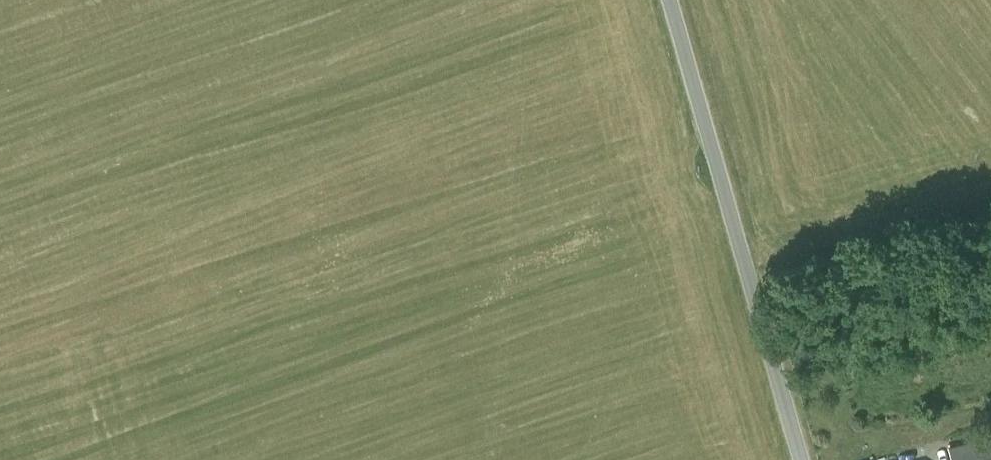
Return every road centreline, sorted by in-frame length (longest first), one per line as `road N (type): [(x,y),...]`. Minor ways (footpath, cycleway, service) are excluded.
road 1 (unclassified): [(799,459),(669,0)]

